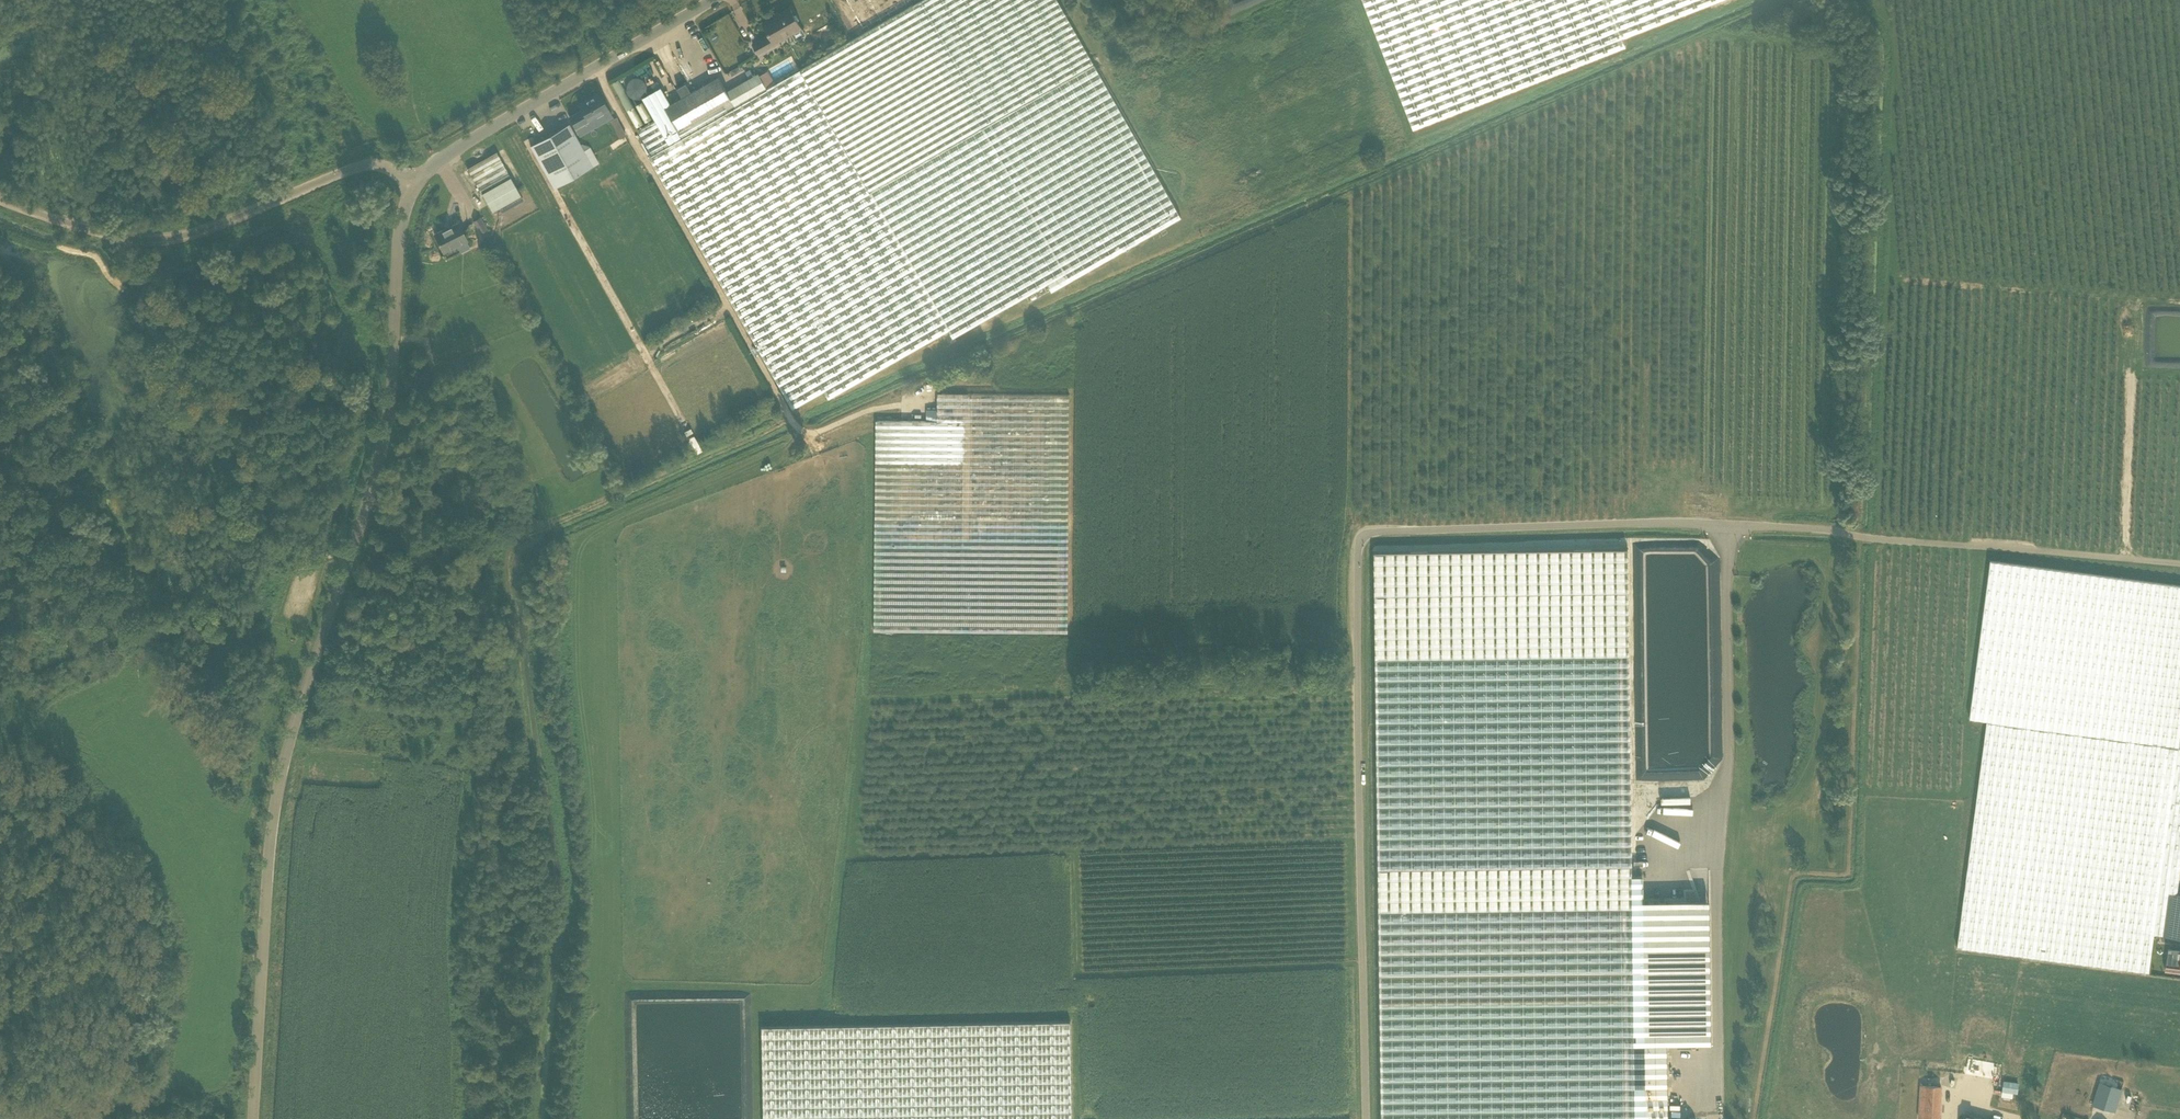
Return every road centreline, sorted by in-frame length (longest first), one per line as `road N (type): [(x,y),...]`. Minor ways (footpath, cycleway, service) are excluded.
road 1 (unclassified): [(1366,1118),(1357,547),(1367,534),(1655,523),(1824,530),(2179,564)]
road 2 (unclassified): [(252,1118),(276,794),(383,446),(397,252),(416,184)]
road 3 (track): [(1726,527),(1729,760),(1716,863),(1719,1118)]
road 4 (unclassified): [(416,184),(376,165),(356,168),(167,239),(128,239),(0,198)]
road 5 (unclassified): [(416,184),(437,161),(712,0)]
road 6 (track): [(2179,302),(2010,290)]

